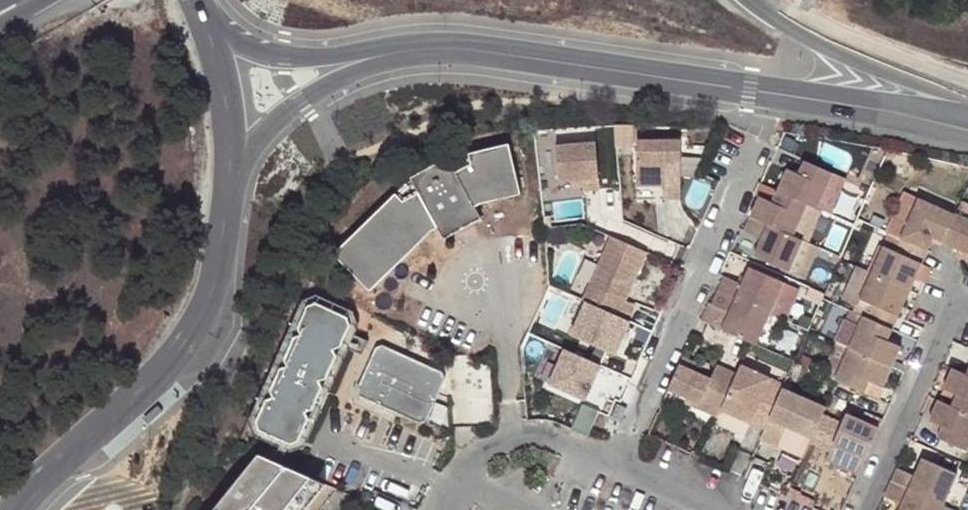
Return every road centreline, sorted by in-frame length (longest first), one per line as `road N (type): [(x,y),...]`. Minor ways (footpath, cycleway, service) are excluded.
road 1 (tertiary): [(391,56),(441,48),(545,58),(967,126)]
road 2 (residential): [(757,136),(619,463),(571,439),(521,435),(484,453),(445,509)]
road 3 (secondary): [(17,509),(190,337),(218,273),(233,165)]
road 4 (residential): [(853,509),(951,286),(967,293)]
road 5 (trunk): [(967,108),(800,30),(756,0)]
road 6 (tertiary): [(233,165),(301,103),(391,56)]
road 7 (tertiary): [(391,56),(284,57),(215,38)]
road 8 (secondary): [(233,165),(215,38)]

